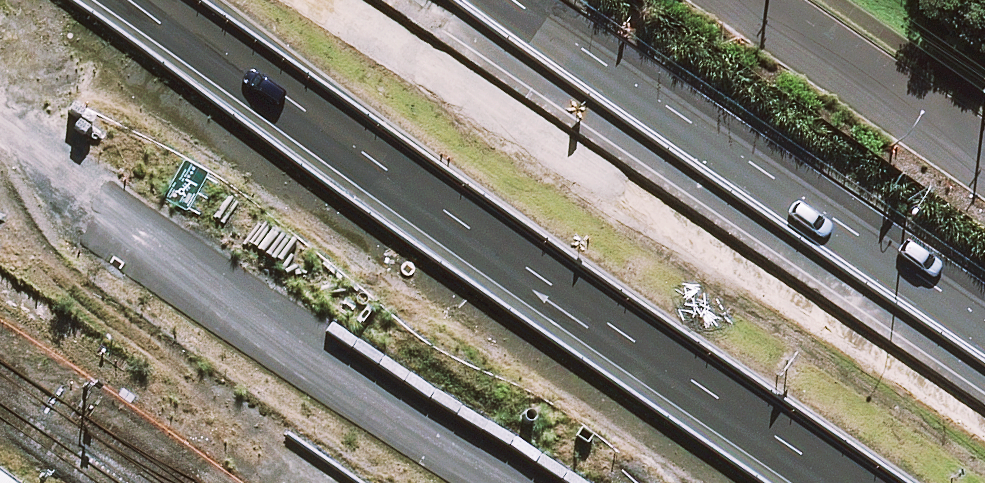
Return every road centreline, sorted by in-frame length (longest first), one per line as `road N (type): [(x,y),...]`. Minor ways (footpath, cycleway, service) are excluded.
road 1 (motorway): [(865,482),(161,0)]
road 2 (motorway): [(551,482),(0,125)]
road 3 (motorway): [(595,114),(984,367)]
road 4 (residential): [(984,160),(746,0)]
road 5 (motorway): [(392,0),(595,114)]
road 6 (motorway): [(459,0),(595,114)]

